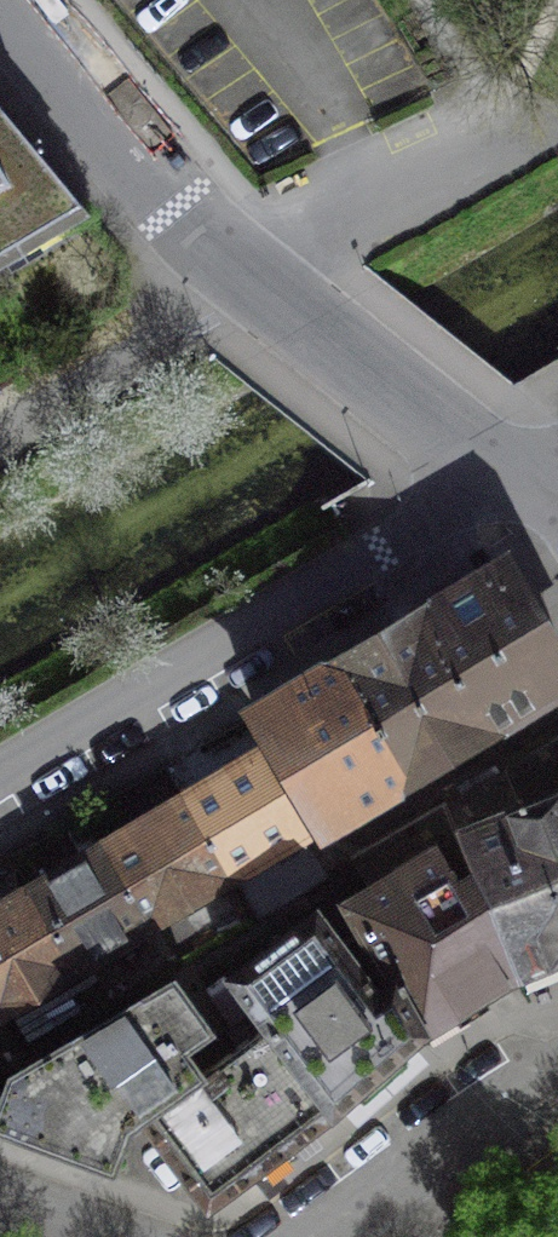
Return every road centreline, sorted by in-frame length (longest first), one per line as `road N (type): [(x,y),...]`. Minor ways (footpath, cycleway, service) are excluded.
road 1 (residential): [(0,787),(515,473)]
road 2 (residential): [(1,0),(196,237),(260,286)]
road 3 (residential): [(557,111),(260,286)]
road 4 (residential): [(260,286),(460,446),(515,473)]
road 5 (residential): [(557,1072),(518,1089),(318,1236)]
road 6 (residential): [(121,1236),(0,1191)]

